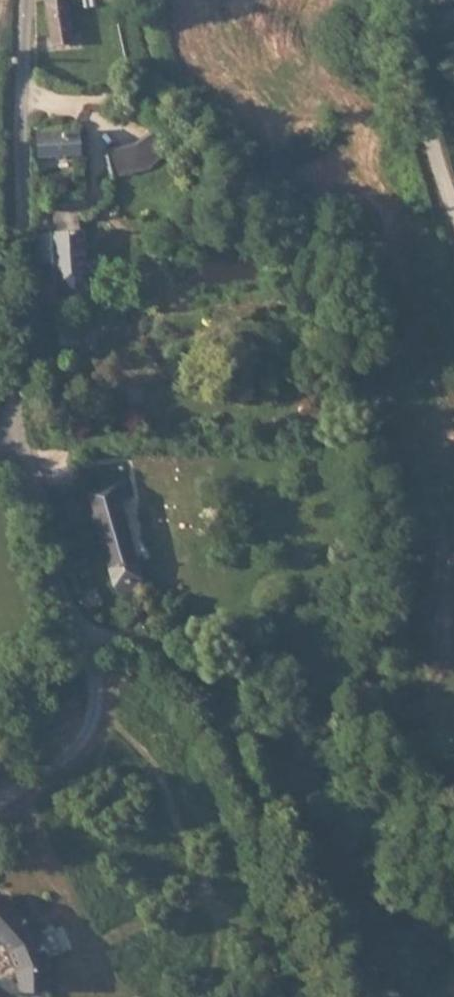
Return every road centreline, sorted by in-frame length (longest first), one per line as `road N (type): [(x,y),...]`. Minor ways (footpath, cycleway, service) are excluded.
road 1 (unclassified): [(268,812),(223,713),(166,650),(123,638),(84,639),(22,448),(16,382),(25,0)]
road 2 (unclassified): [(453,212),(416,94),(400,0)]

